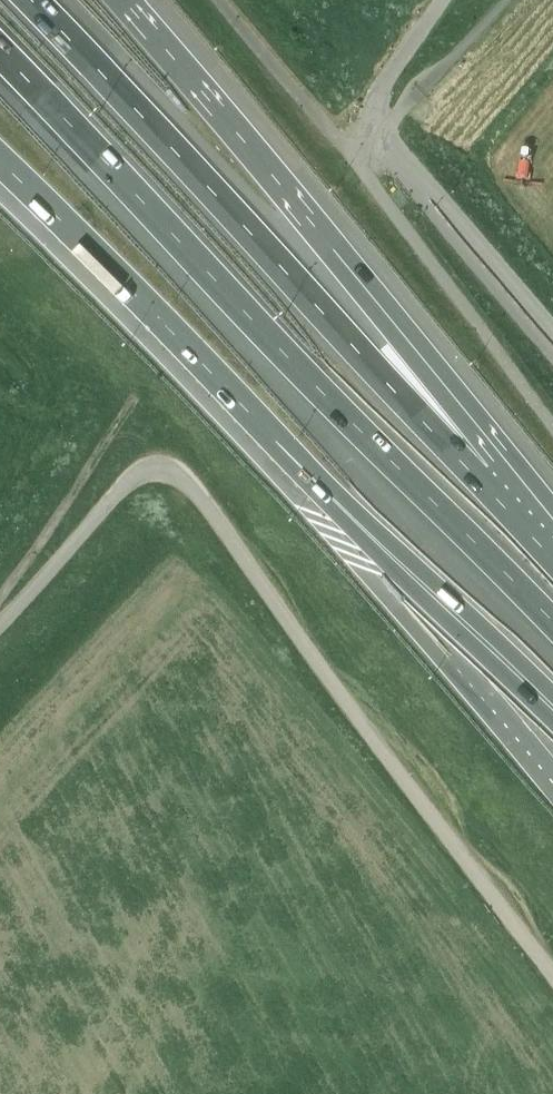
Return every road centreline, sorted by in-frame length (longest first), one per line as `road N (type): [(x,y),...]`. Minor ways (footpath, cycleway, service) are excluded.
road 1 (motorway): [(0,54),(317,396),(552,673)]
road 2 (motorway): [(0,163),(269,434),(552,757)]
road 3 (motorway): [(477,476),(34,0)]
road 4 (motorway): [(477,476),(405,335),(123,0)]
road 5 (motorway): [(552,570),(477,476)]

